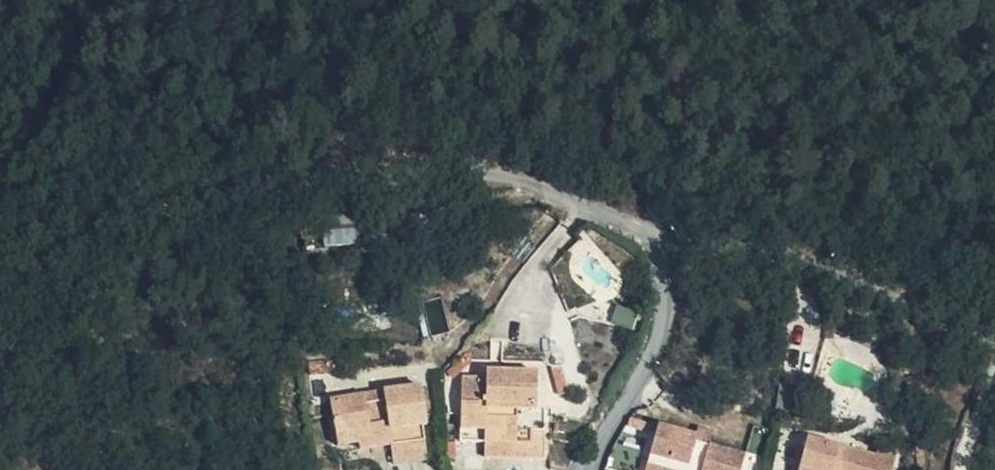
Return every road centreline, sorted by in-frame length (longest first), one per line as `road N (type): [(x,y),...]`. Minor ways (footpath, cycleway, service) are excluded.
road 1 (residential): [(583,469),(664,323),(661,239),(465,168),(292,178)]
road 2 (track): [(292,178),(120,226),(0,294)]

